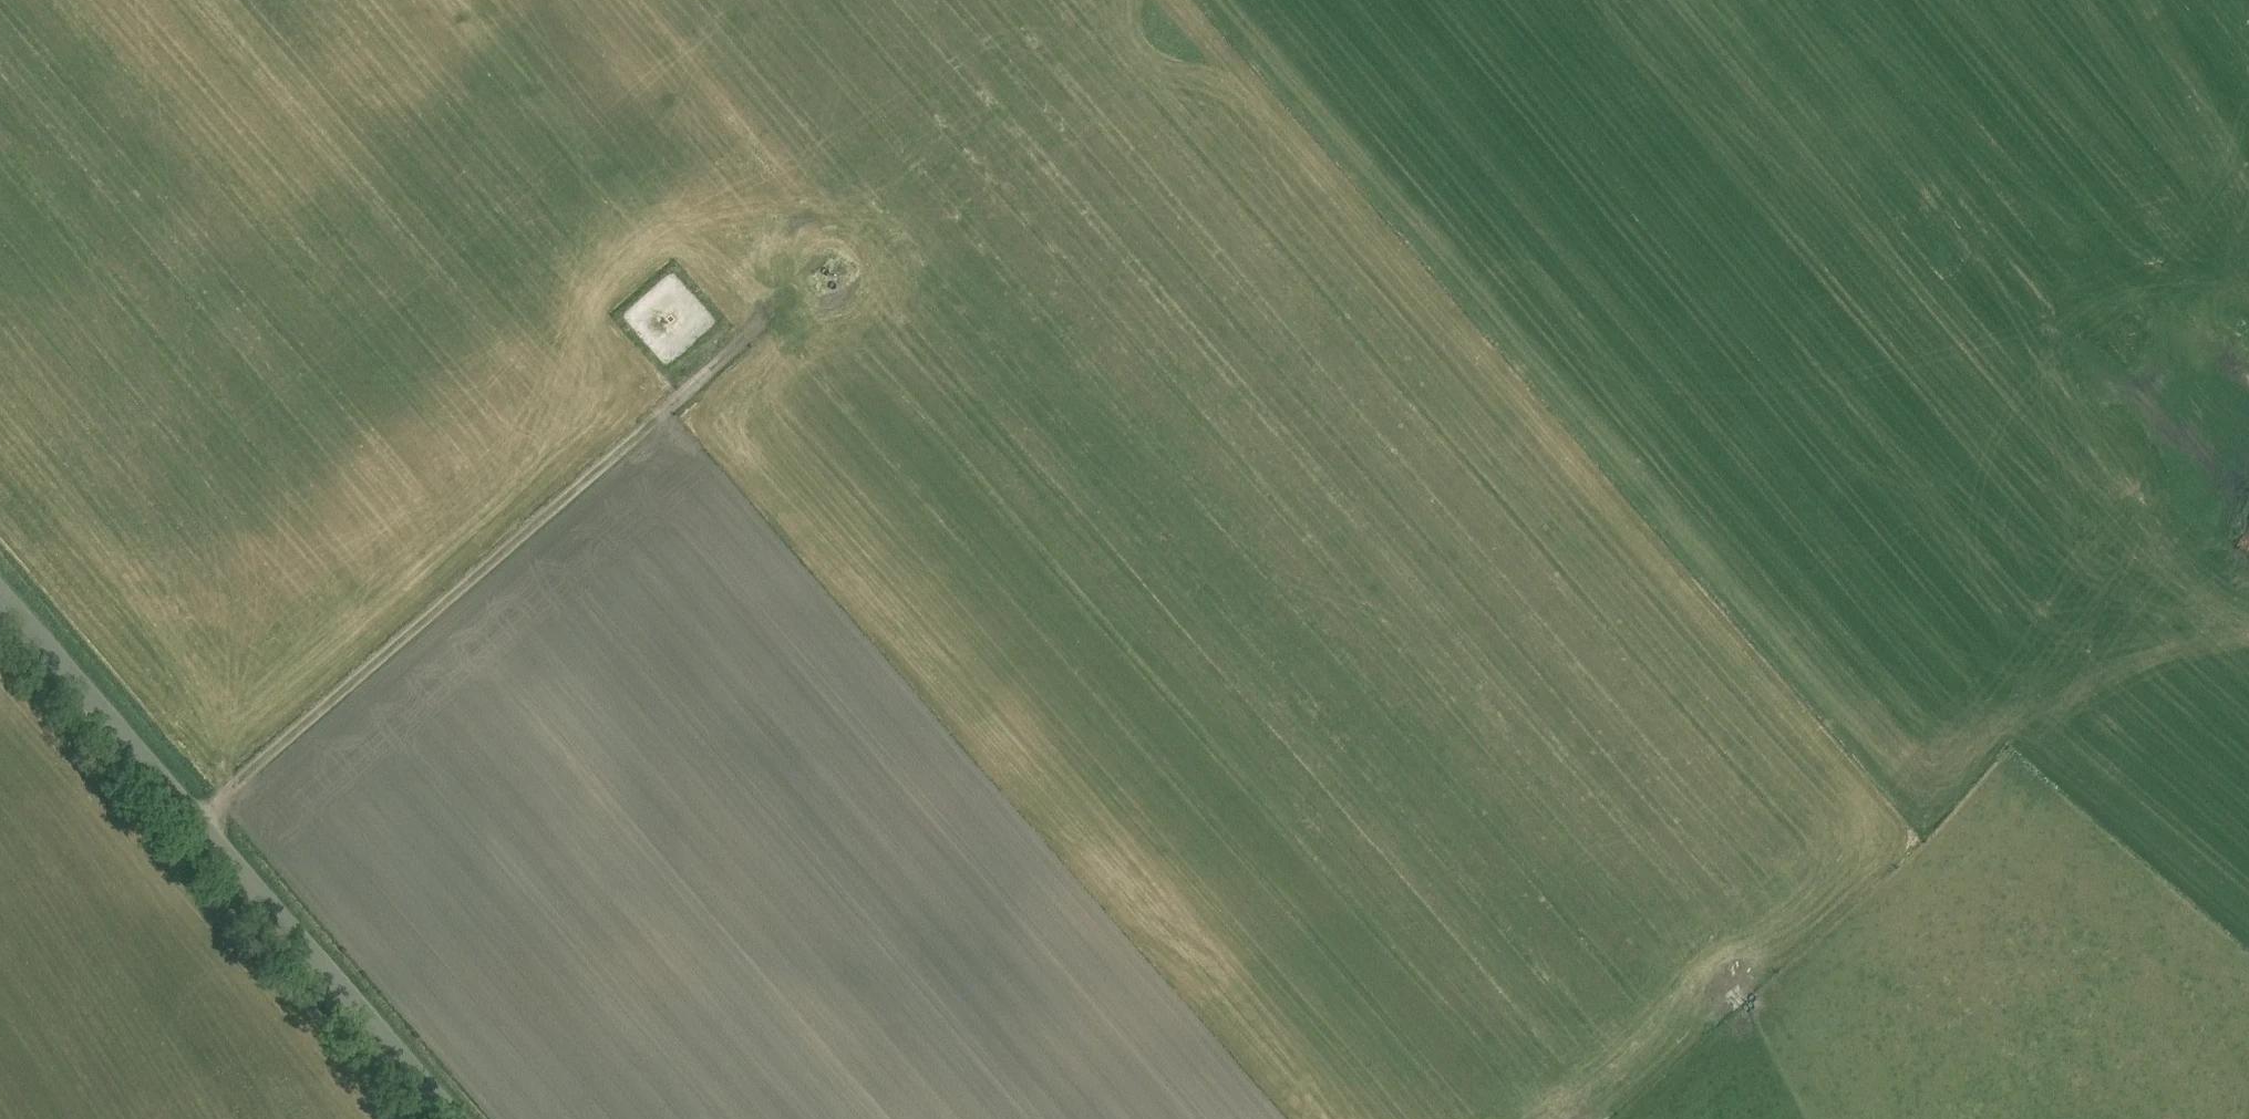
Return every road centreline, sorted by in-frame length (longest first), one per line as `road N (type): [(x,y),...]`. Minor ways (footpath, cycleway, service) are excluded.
road 1 (unclassified): [(450,1118),(0,606)]

